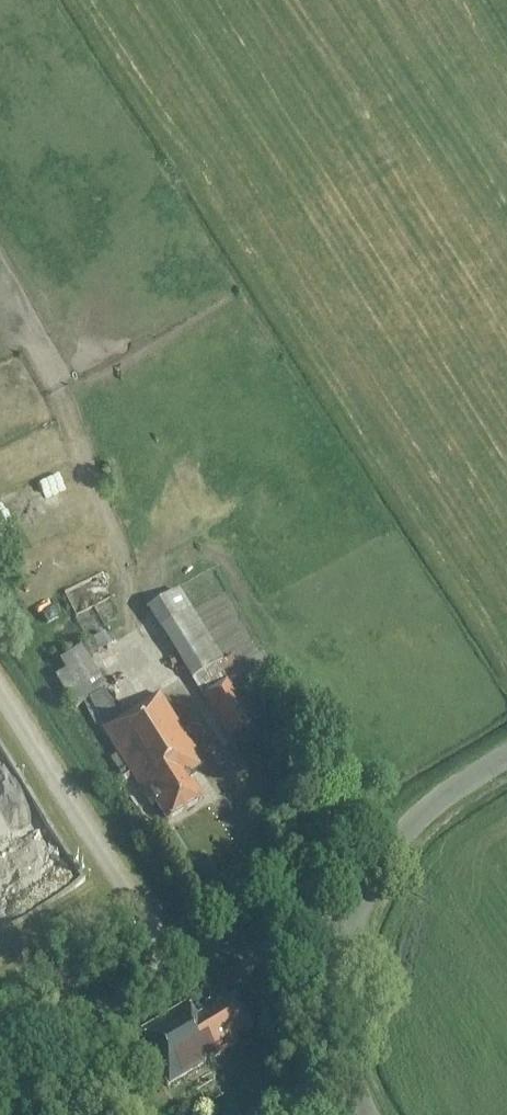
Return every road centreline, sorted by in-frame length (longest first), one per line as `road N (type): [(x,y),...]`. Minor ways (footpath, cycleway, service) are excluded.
road 1 (unclassified): [(0,1072),(207,952),(284,937),(350,944)]
road 2 (tertiary): [(350,944),(365,895),(393,846),(429,808),(506,755)]
road 3 (tertiary): [(366,1114),(344,1048),(350,944)]

